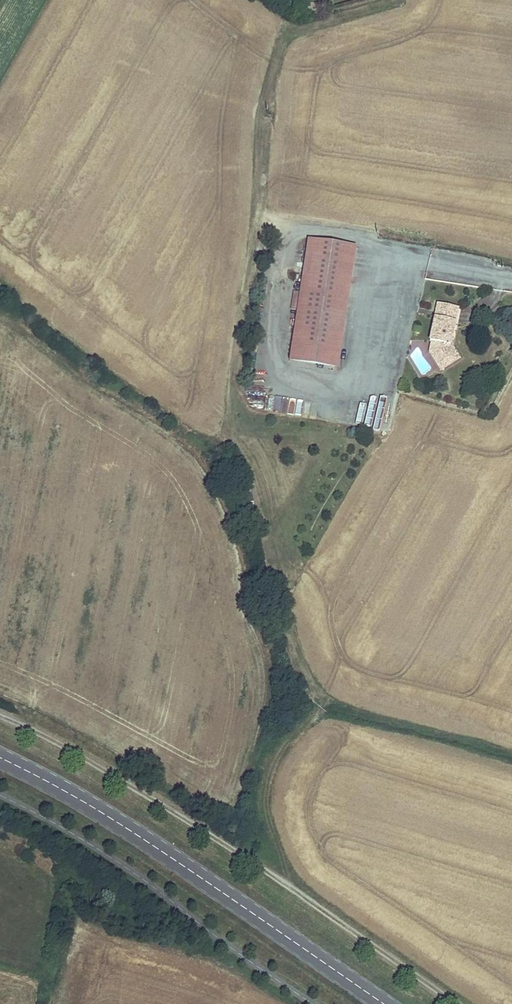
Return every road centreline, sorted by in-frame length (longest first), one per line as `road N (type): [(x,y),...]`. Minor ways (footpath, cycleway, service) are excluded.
road 1 (track): [(0,715),(214,835),(458,1003)]
road 2 (secondary): [(0,758),(147,841),(386,1003)]

